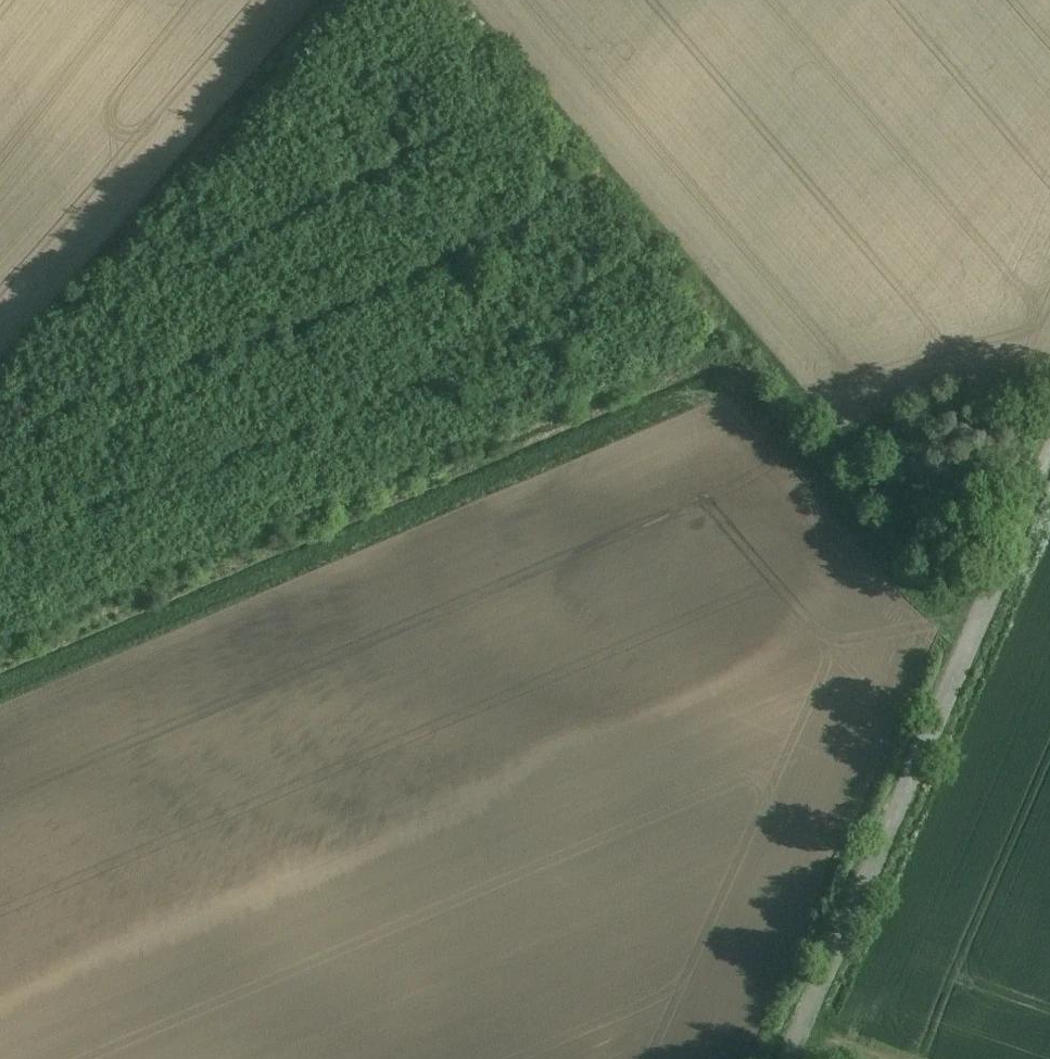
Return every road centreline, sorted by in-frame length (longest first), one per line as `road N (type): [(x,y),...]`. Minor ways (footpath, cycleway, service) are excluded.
road 1 (track): [(790,1058),(1049,474)]

